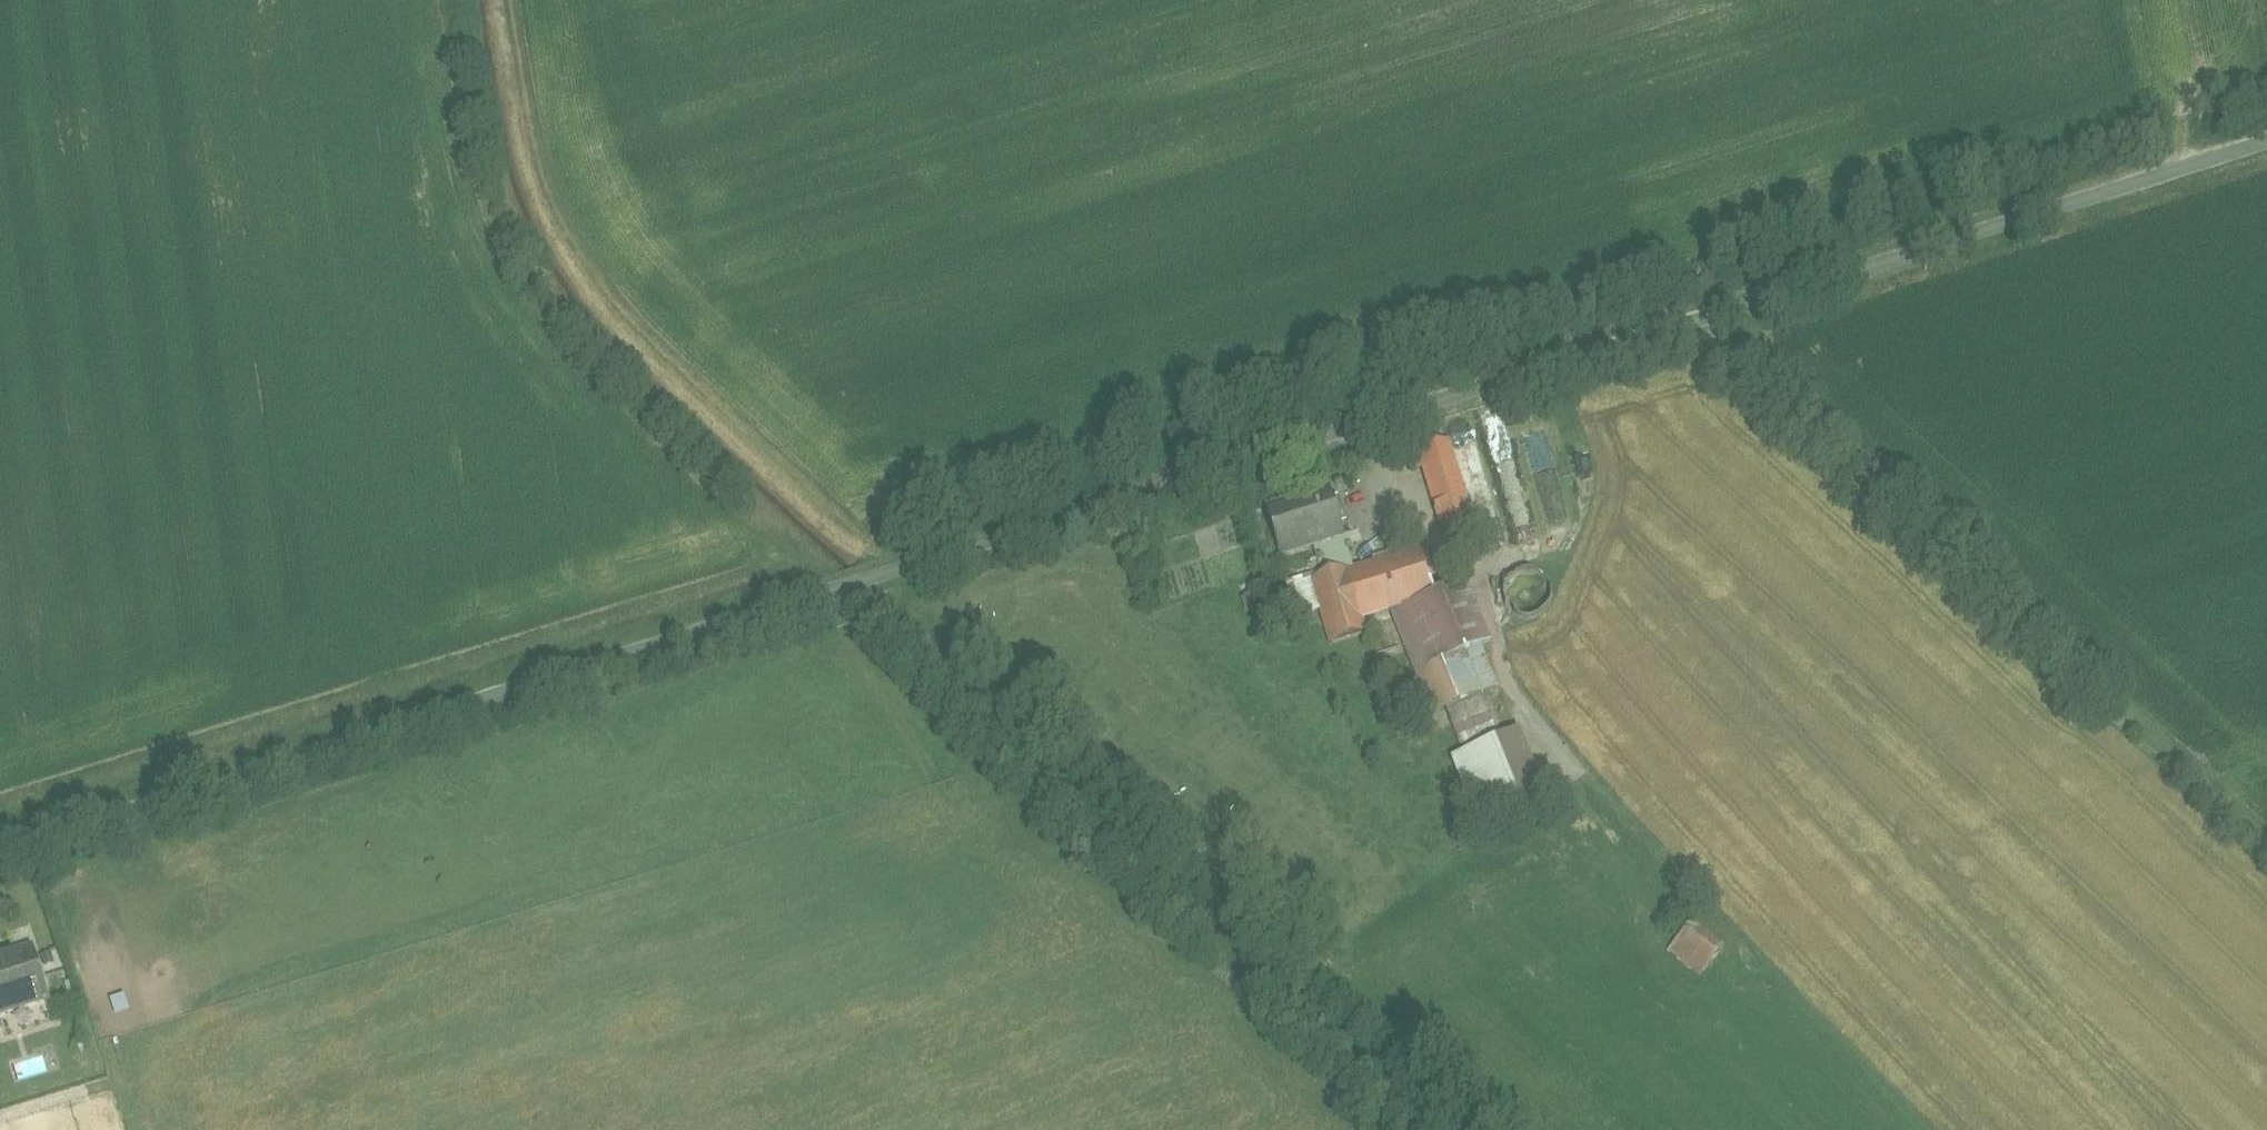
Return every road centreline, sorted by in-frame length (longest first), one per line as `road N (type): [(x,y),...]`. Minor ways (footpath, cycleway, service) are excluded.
road 1 (residential): [(0,859),(2266,150)]

